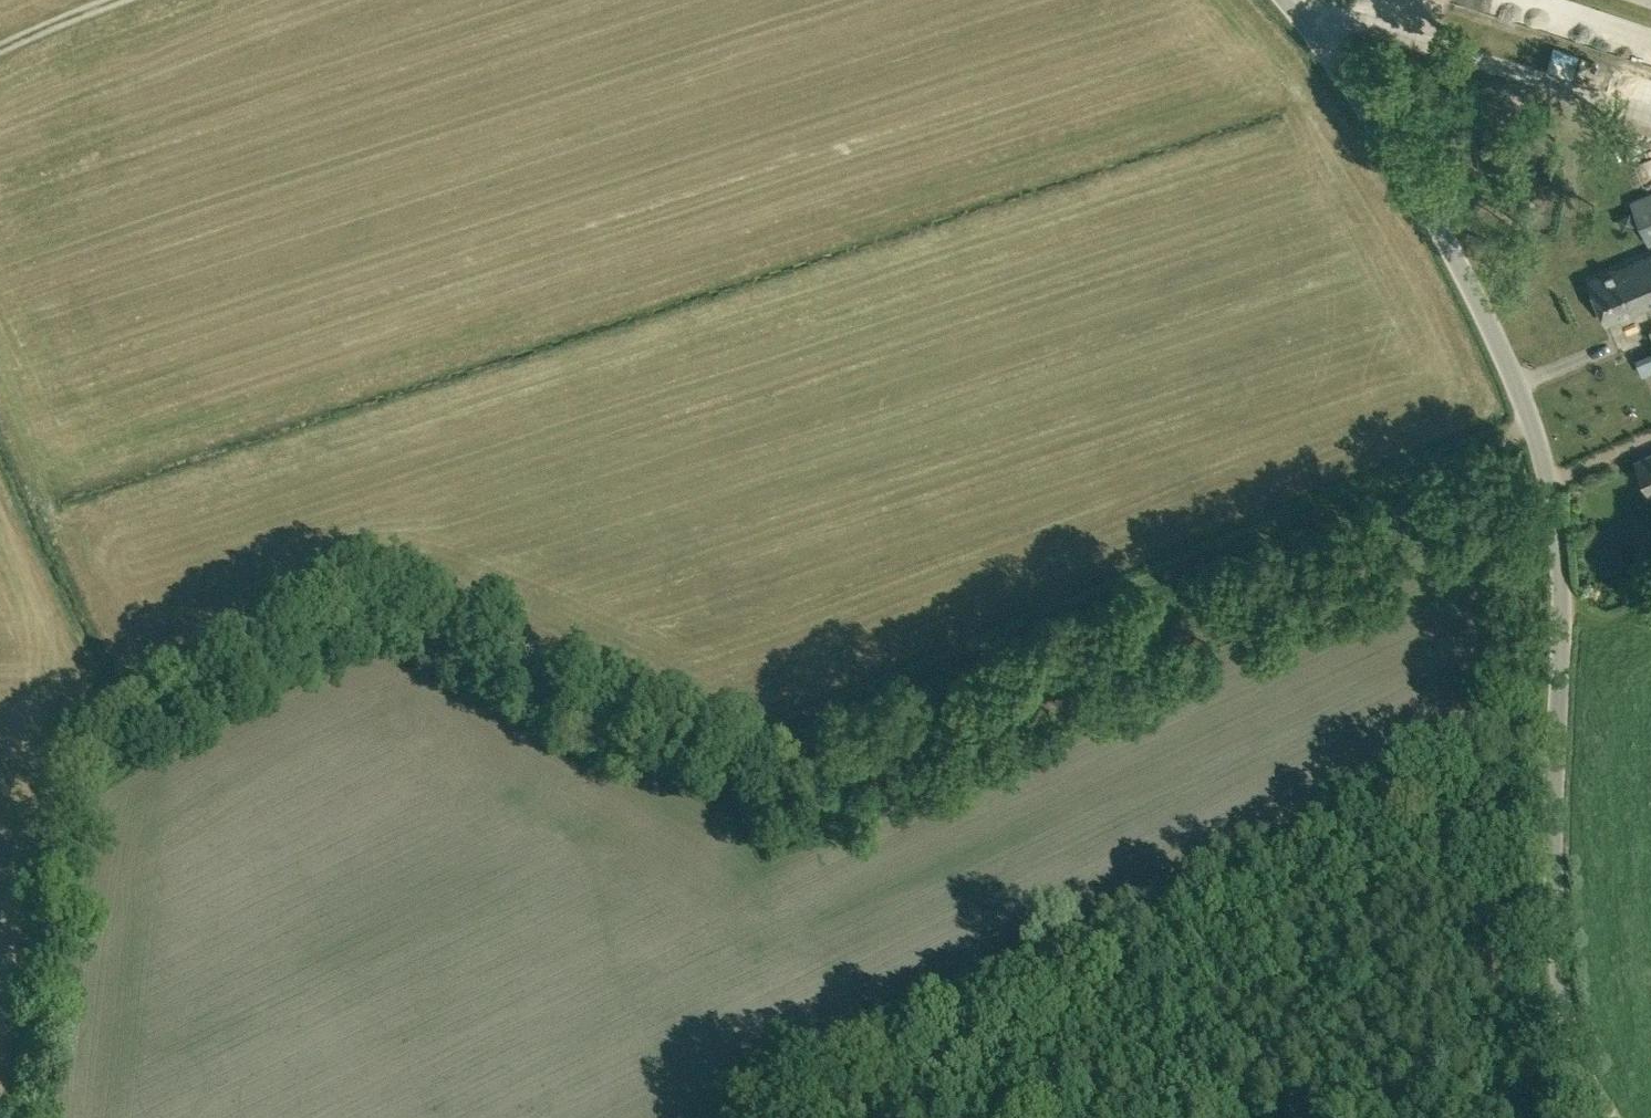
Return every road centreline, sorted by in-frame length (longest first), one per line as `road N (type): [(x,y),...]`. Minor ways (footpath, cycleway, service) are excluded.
road 1 (unclassified): [(1602,1117),(1571,1046),(1556,948),(1562,582),(1536,440),(1471,293),(1389,149),(1279,0)]
road 2 (track): [(119,0),(0,49)]

